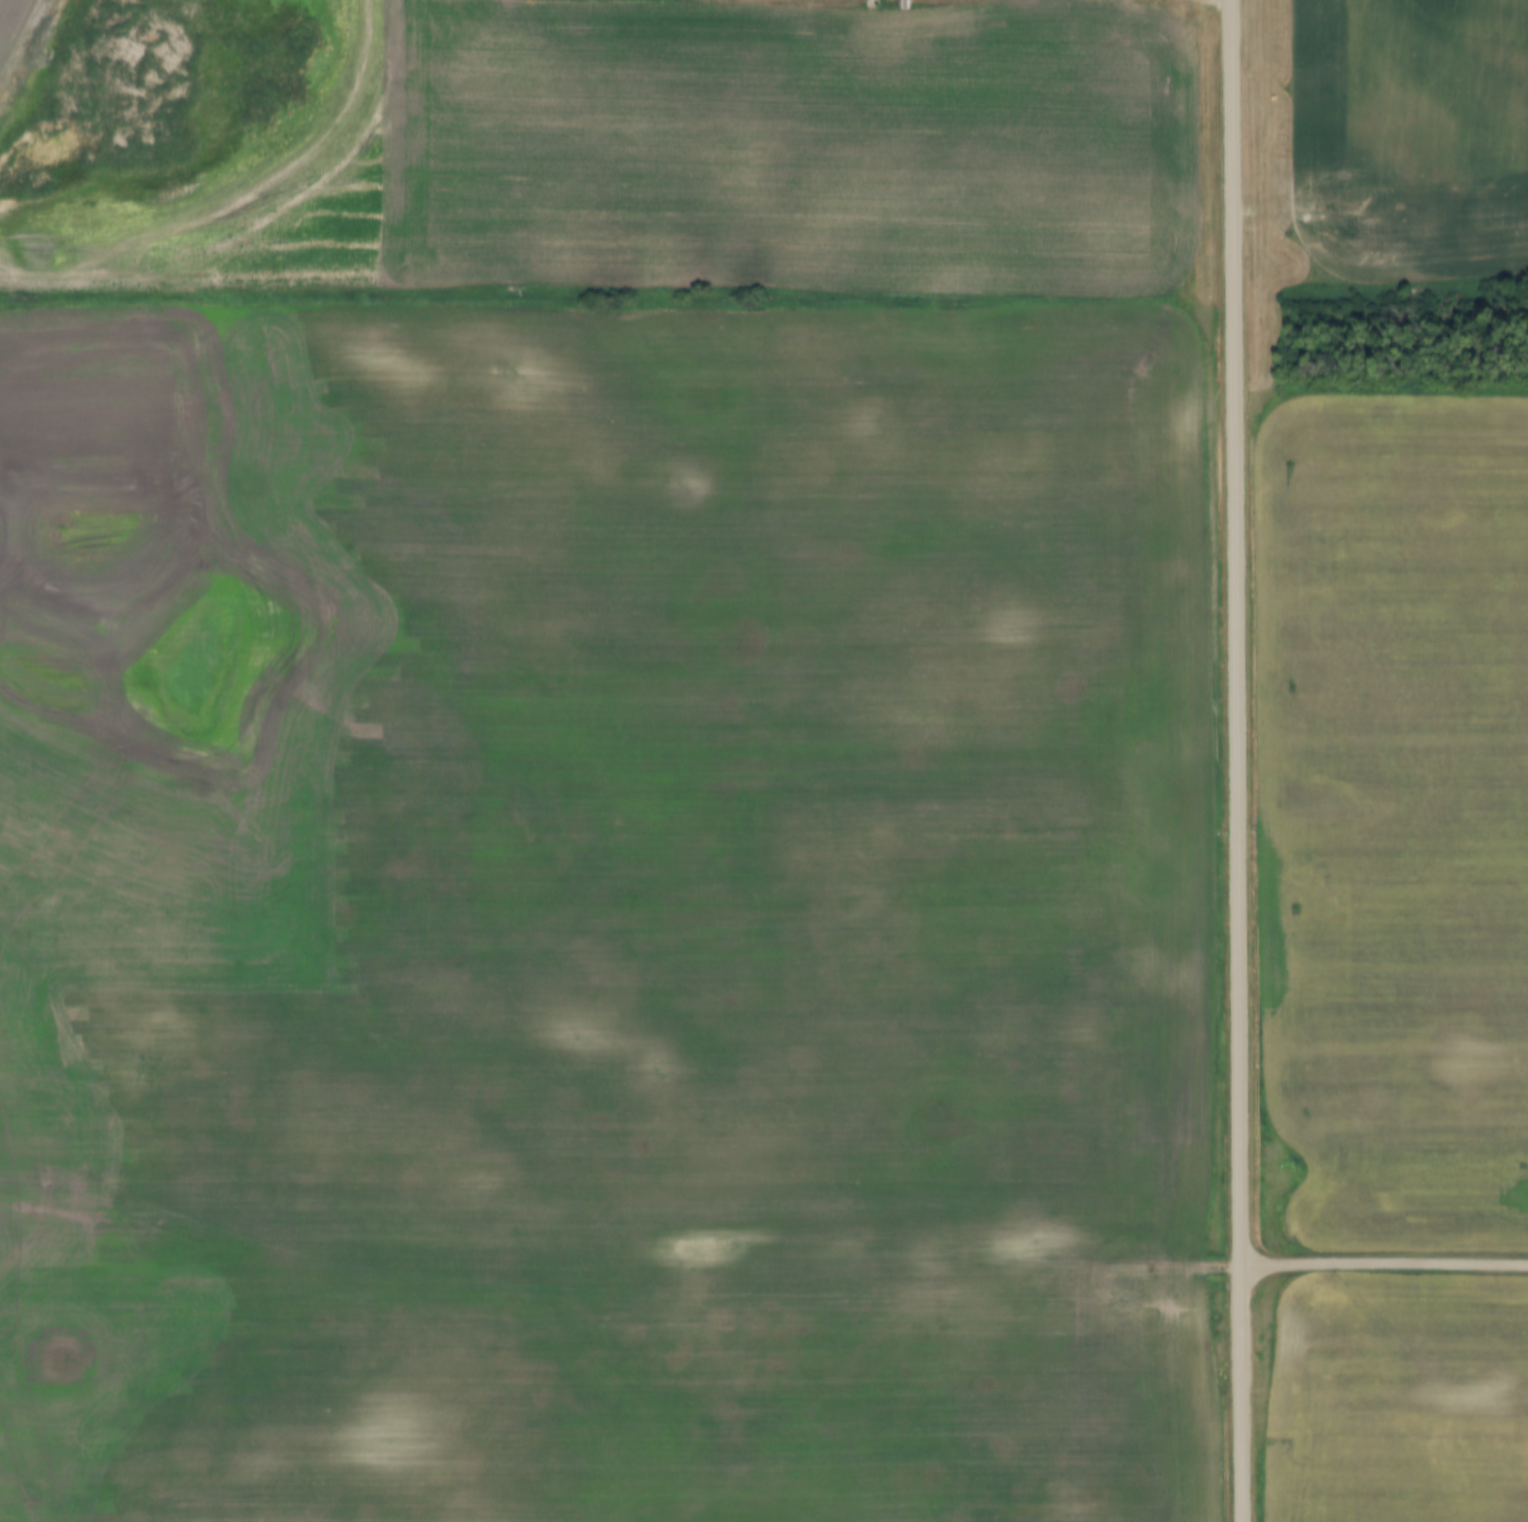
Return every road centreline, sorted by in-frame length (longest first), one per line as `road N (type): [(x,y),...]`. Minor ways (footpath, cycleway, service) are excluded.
road 1 (residential): [(1244,1521),(1231,0)]

